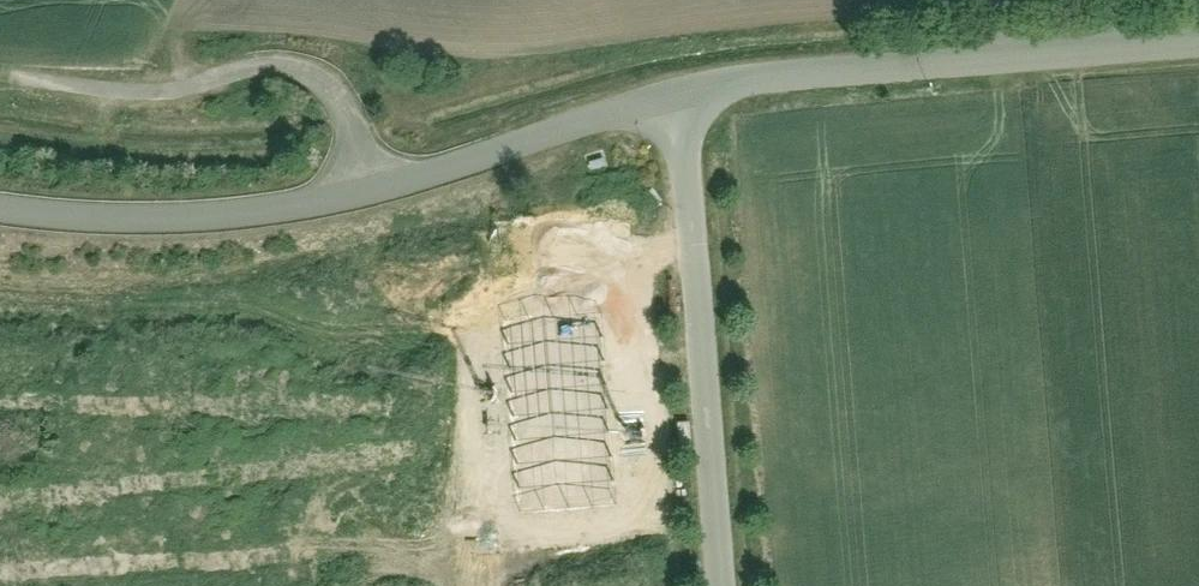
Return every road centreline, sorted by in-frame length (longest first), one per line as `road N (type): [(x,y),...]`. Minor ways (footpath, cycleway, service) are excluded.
road 1 (residential): [(676,99),(374,194),(257,219),(127,228),(0,217)]
road 2 (residential): [(1198,42),(795,76),(676,99)]
road 3 (residential): [(724,585),(676,99)]
road 4 (track): [(374,194),(341,105),(302,73),(250,71),(158,97),(18,83)]

